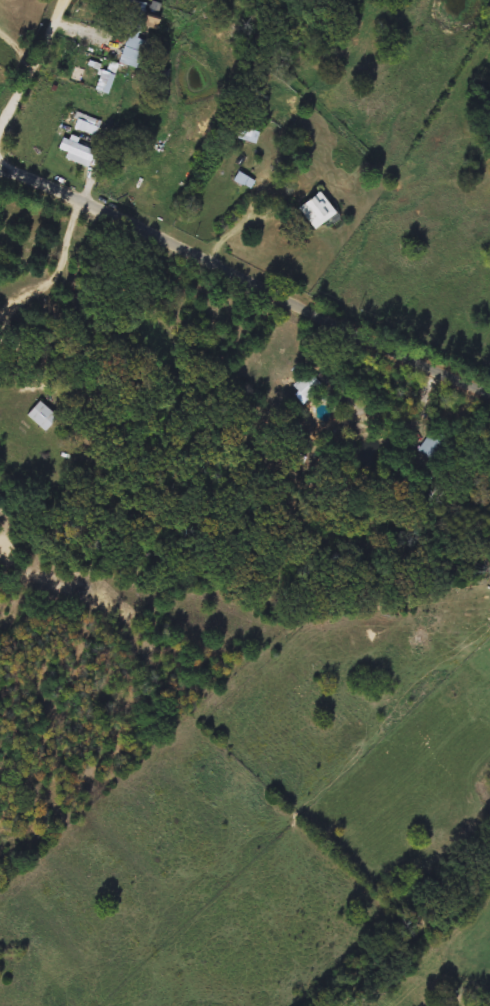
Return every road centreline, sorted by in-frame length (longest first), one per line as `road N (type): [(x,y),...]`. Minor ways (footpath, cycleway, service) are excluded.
road 1 (residential): [(489,393),(24,176),(0,173)]

